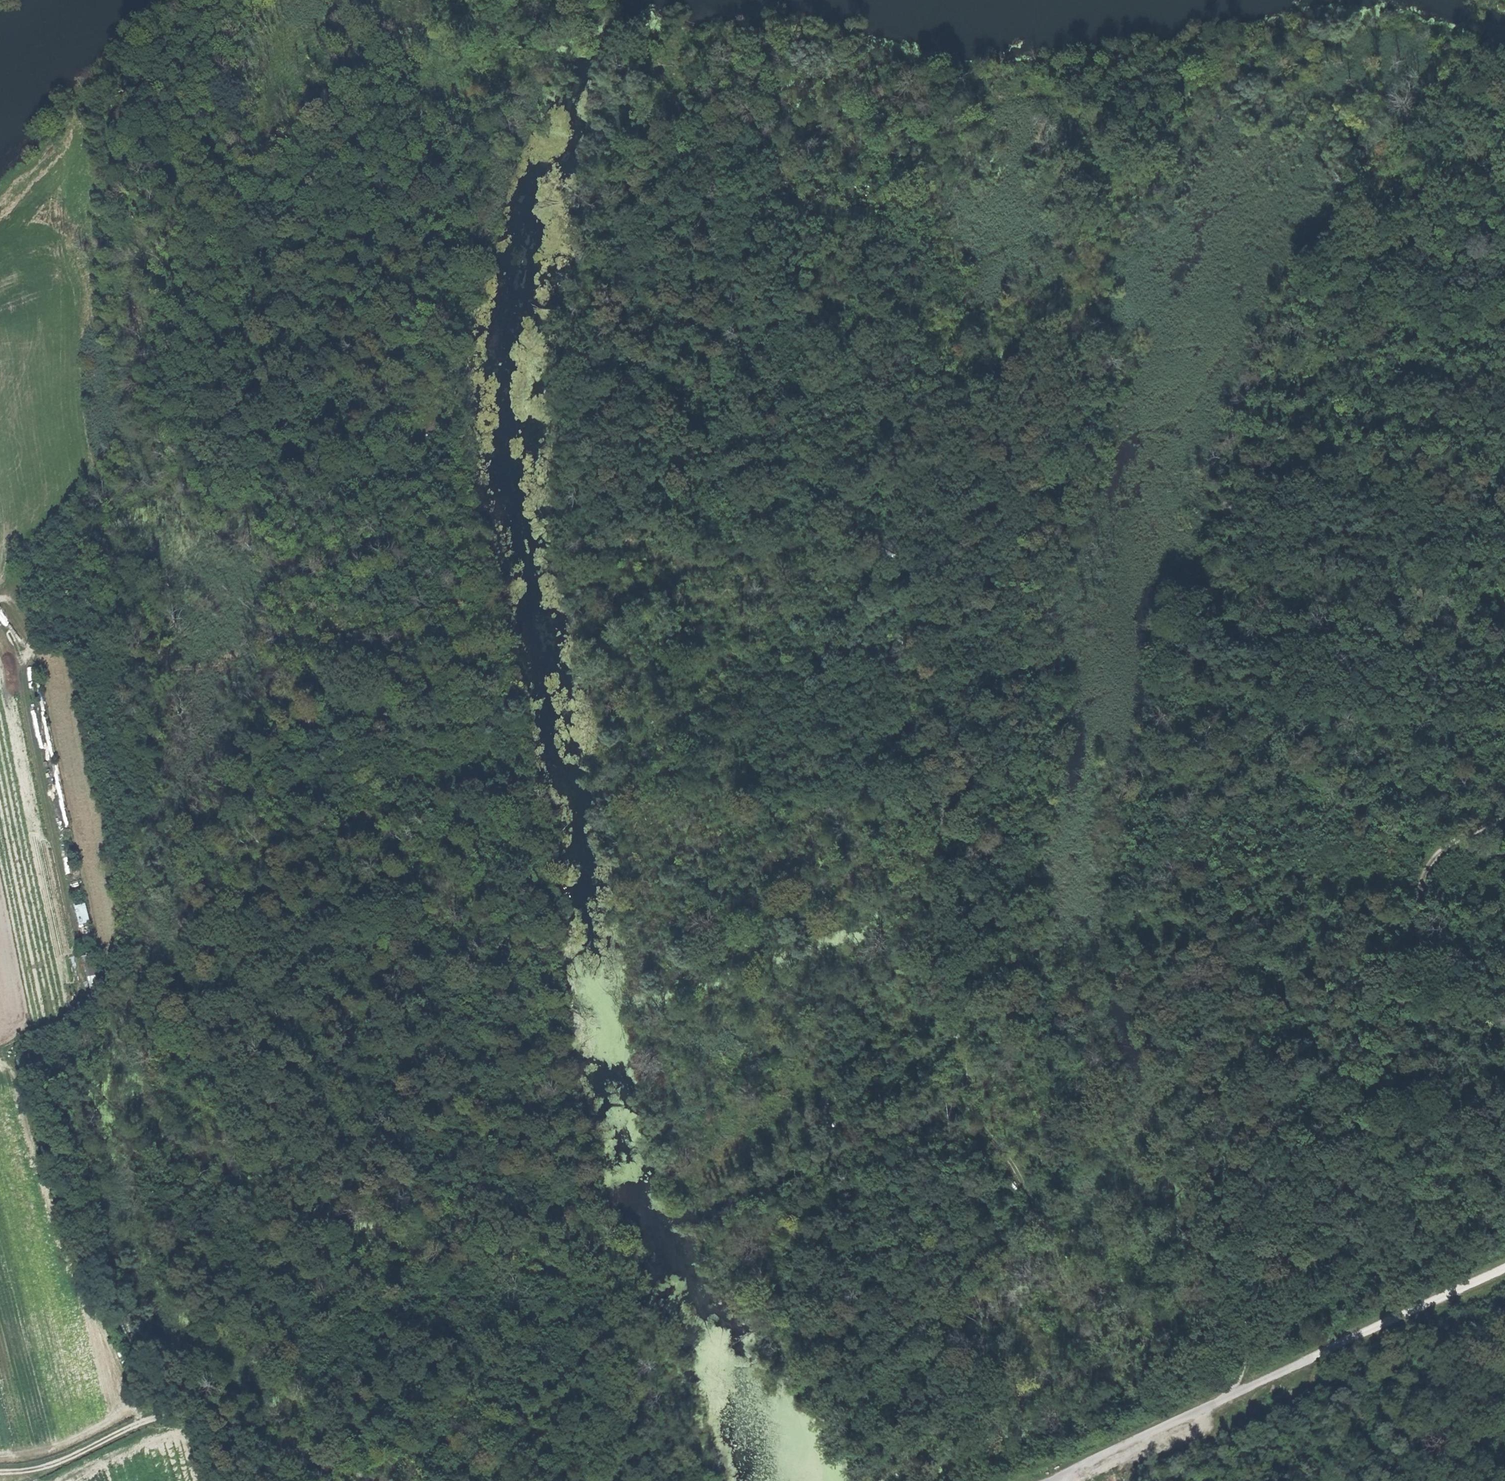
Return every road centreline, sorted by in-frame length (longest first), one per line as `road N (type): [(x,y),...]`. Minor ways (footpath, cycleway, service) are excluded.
road 1 (track): [(1504,821),(1437,853),(1425,875),(1421,967),(1399,1052),(1342,1156),(1292,1292),(1225,1399)]
road 2 (track): [(1051,1480),(1504,1270)]
road 3 (track): [(344,1480),(206,1419),(165,1414),(38,1472),(0,1472)]

